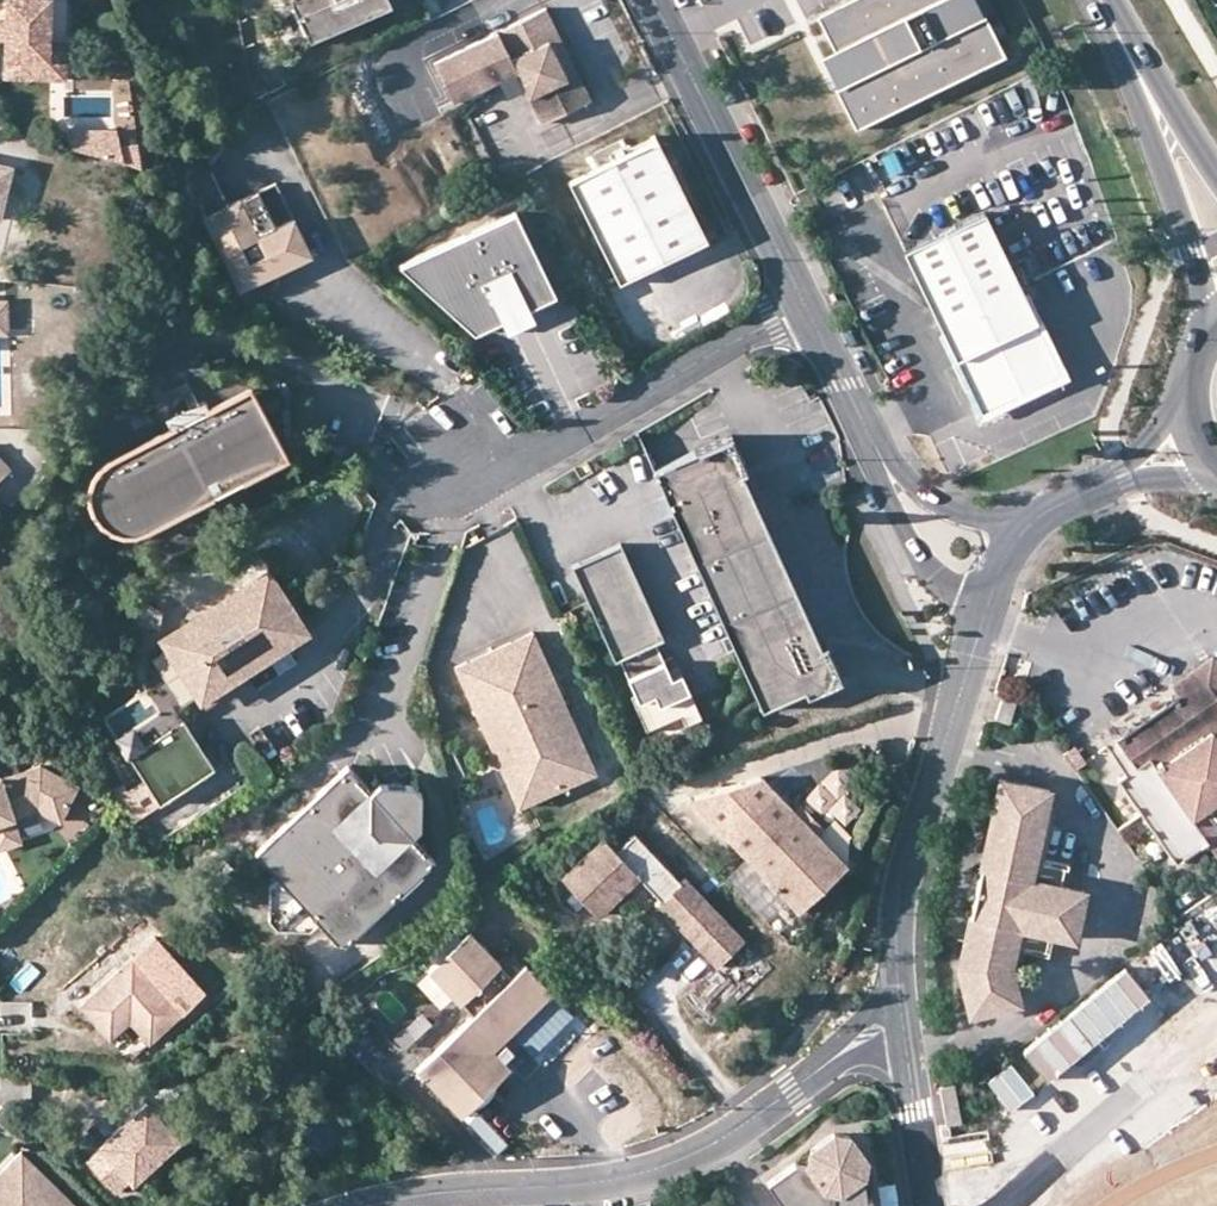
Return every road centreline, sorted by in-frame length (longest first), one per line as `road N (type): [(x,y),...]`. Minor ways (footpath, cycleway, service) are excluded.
road 1 (residential): [(457,462),(541,454),(806,307)]
road 2 (secondary): [(1096,0),(1190,251),(1204,339)]
road 3 (residential): [(806,307),(652,0)]
road 4 (residential): [(646,1170),(738,1130),(835,1050),(905,1033)]
road 5 (residential): [(646,1170),(464,1186),(355,1205)]
road 6 (residential): [(942,749),(897,907),(905,1033)]
road 7 (secondary): [(1216,180),(1102,0)]
road 8 (residential): [(974,514),(933,501),(911,480),(832,366)]
road 9 (residential): [(832,366),(865,455),(917,556)]
road 10 (residential): [(917,556),(938,599),(945,636),(942,749)]
road 11 (residential): [(997,574),(942,749)]
road 12 (residential): [(925,1205),(905,1033)]
road 13 (residential): [(1188,395),(1149,445),(1074,496)]
road 14 (residential): [(1074,496),(1216,479)]

